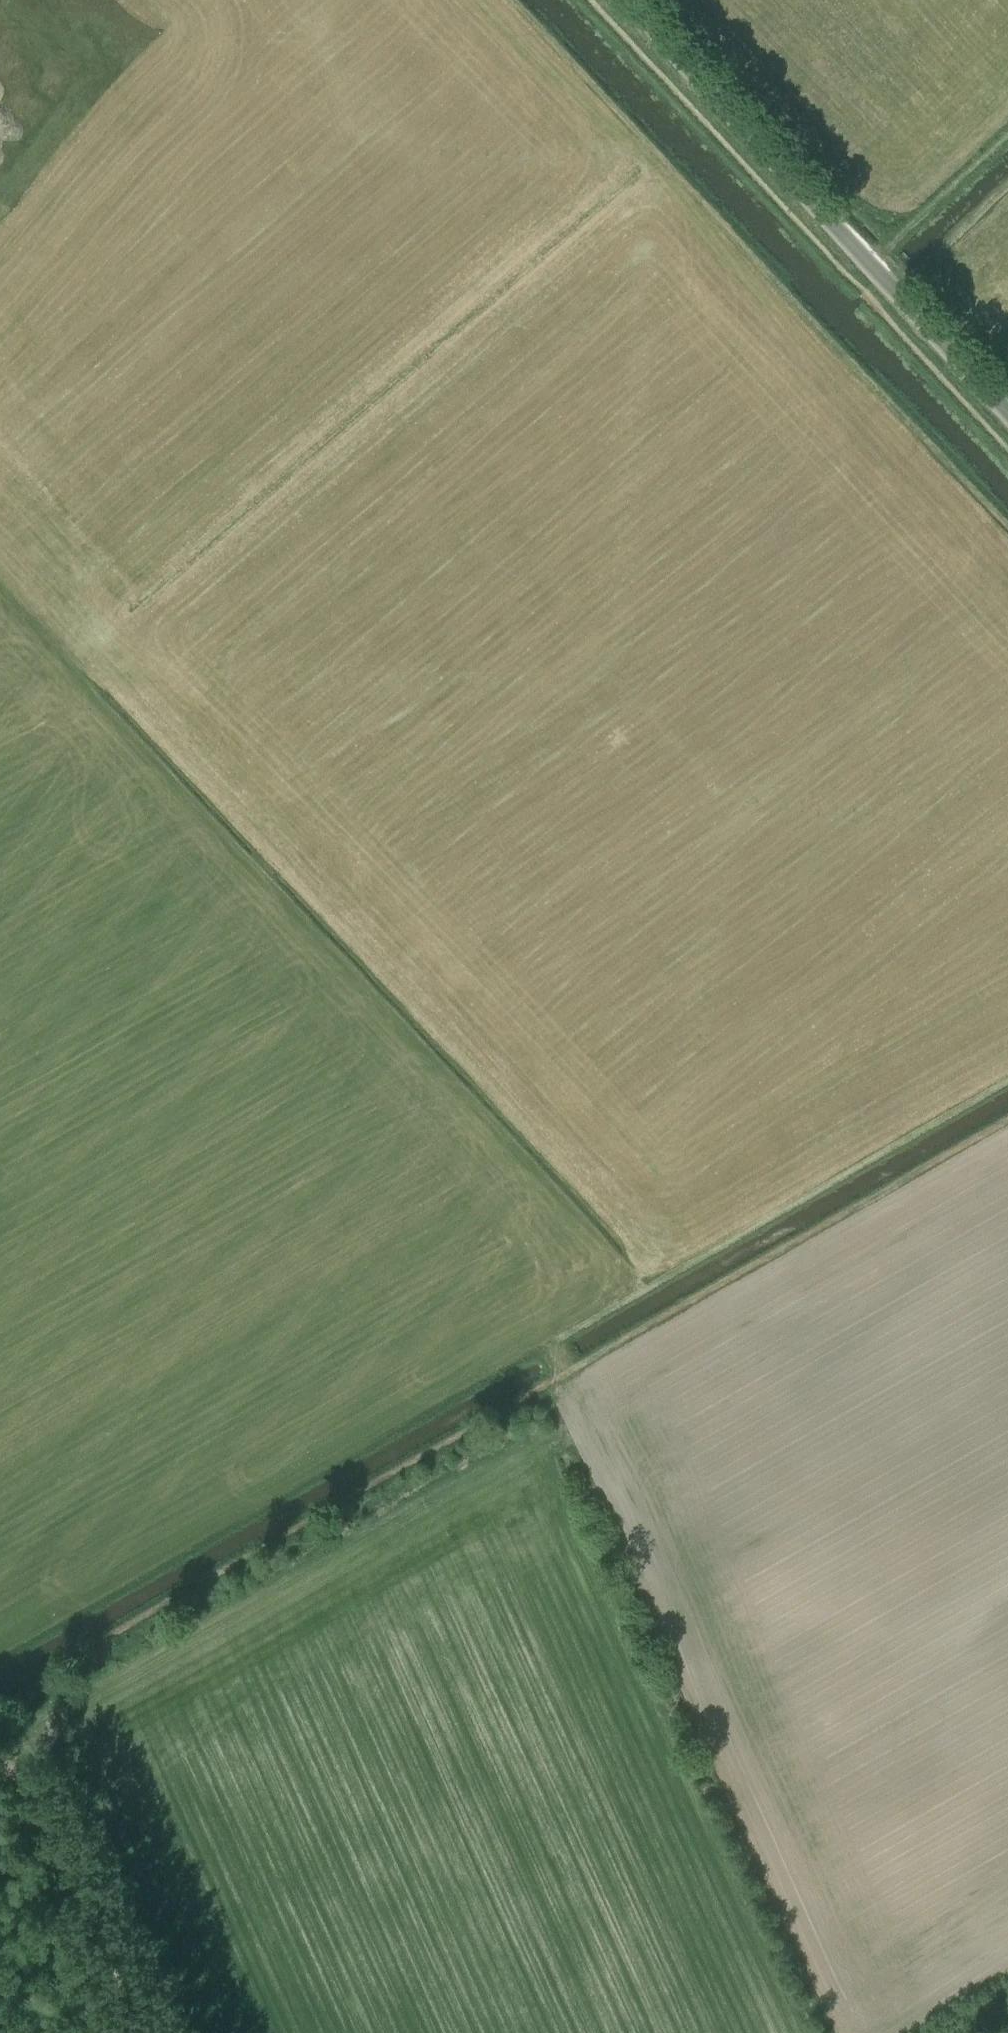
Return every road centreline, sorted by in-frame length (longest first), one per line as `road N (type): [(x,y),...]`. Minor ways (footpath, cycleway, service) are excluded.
road 1 (unclassified): [(626,0),(1007,412)]
road 2 (track): [(0,1740),(12,1733),(142,2032)]

